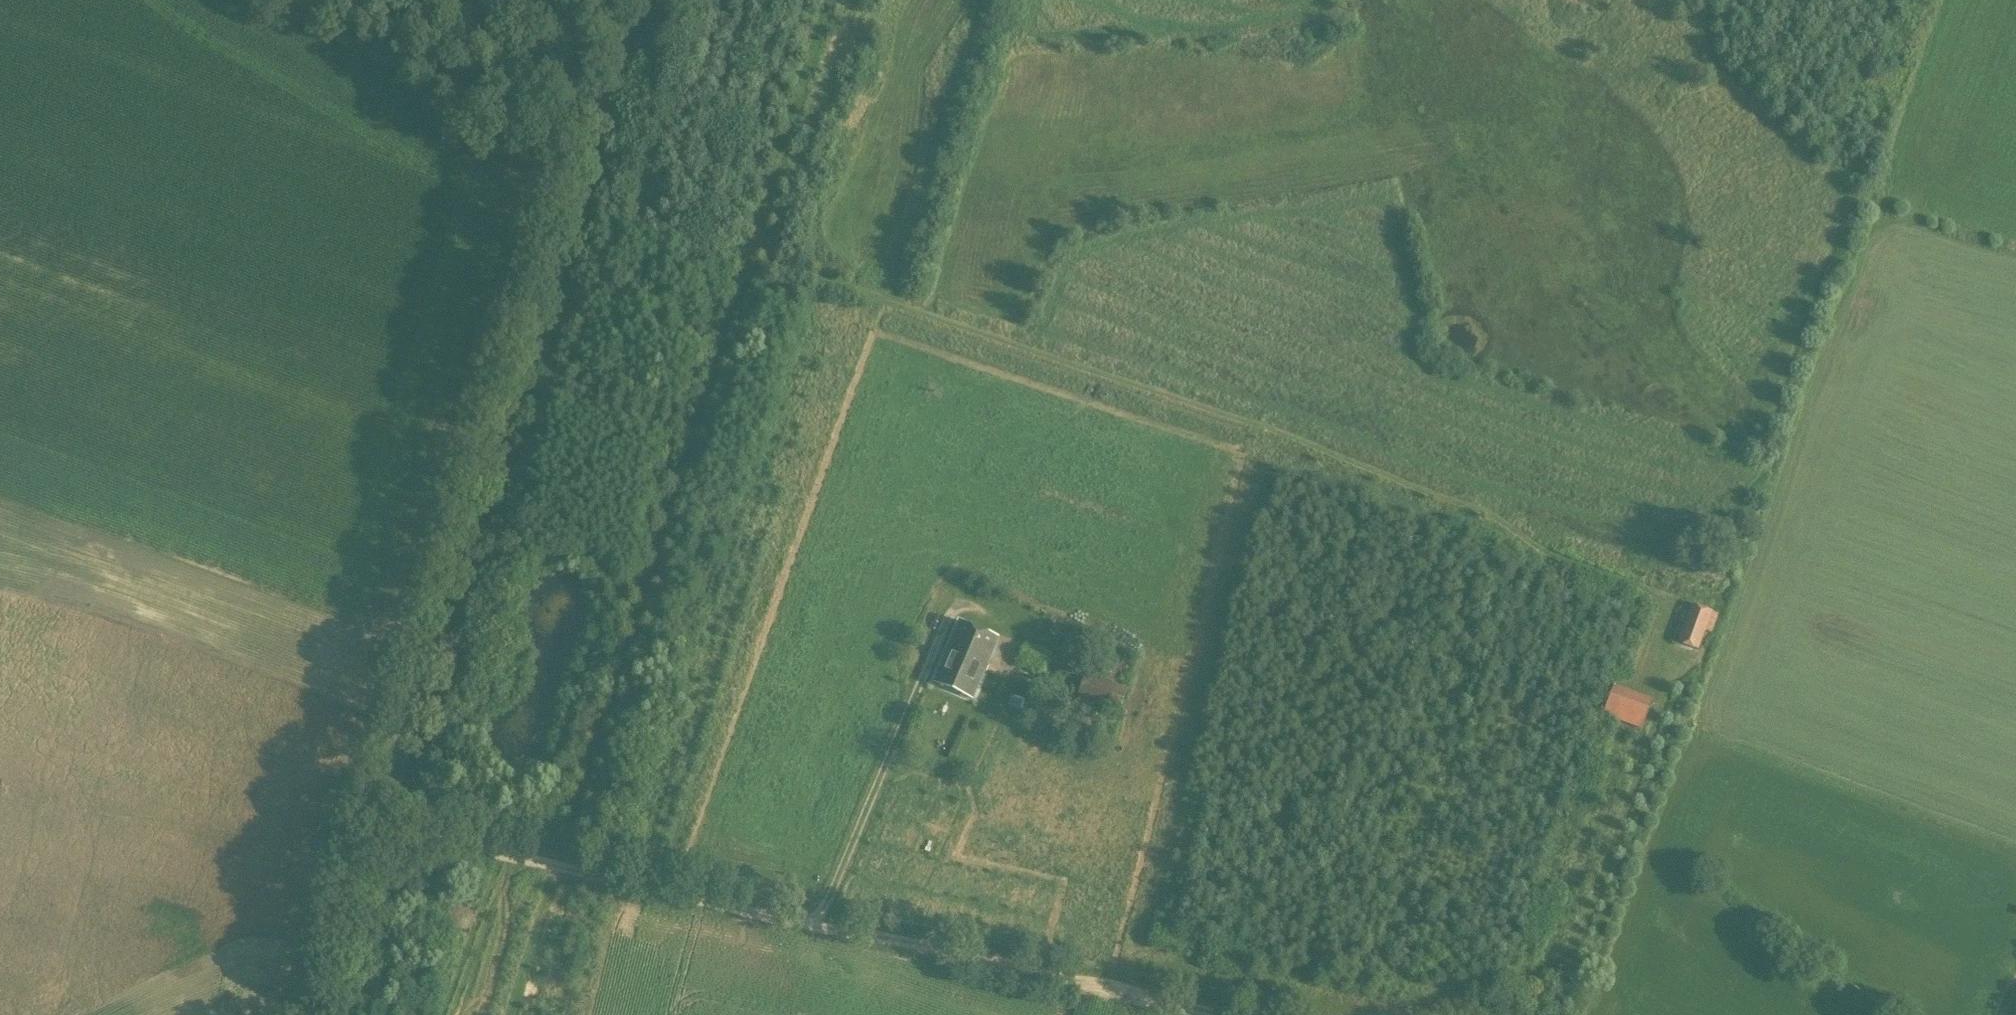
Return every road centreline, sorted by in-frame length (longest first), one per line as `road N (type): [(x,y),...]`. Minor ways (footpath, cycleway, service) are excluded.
road 1 (unclassified): [(318,1014),(532,265),(616,0)]
road 2 (track): [(374,823),(1224,1014)]
road 3 (track): [(1410,1014),(1436,996),(1562,961),(1584,931),(1663,696),(1667,629),(1686,572)]

